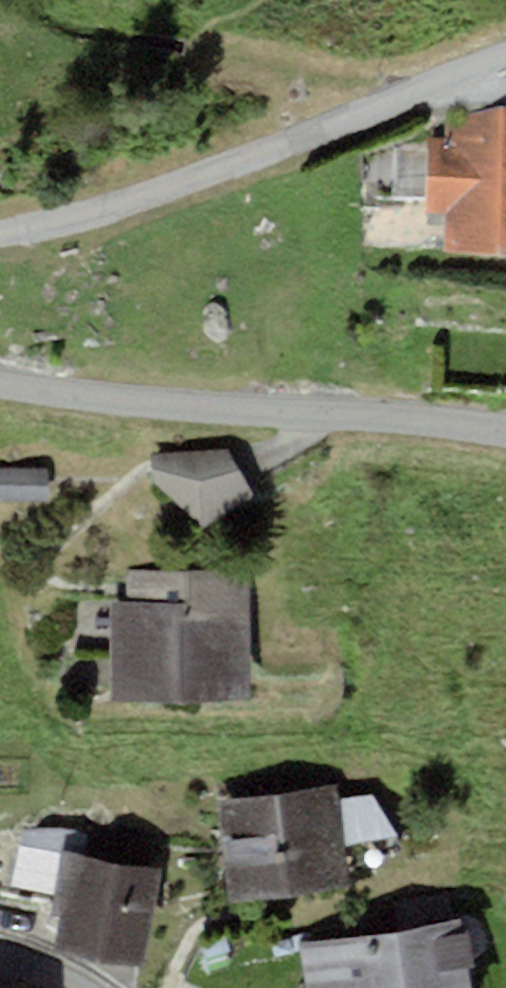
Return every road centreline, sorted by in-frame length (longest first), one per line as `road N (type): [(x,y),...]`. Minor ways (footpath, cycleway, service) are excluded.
road 1 (residential): [(0,237),(43,230),(181,183),(505,53)]
road 2 (residential): [(0,383),(505,431)]

